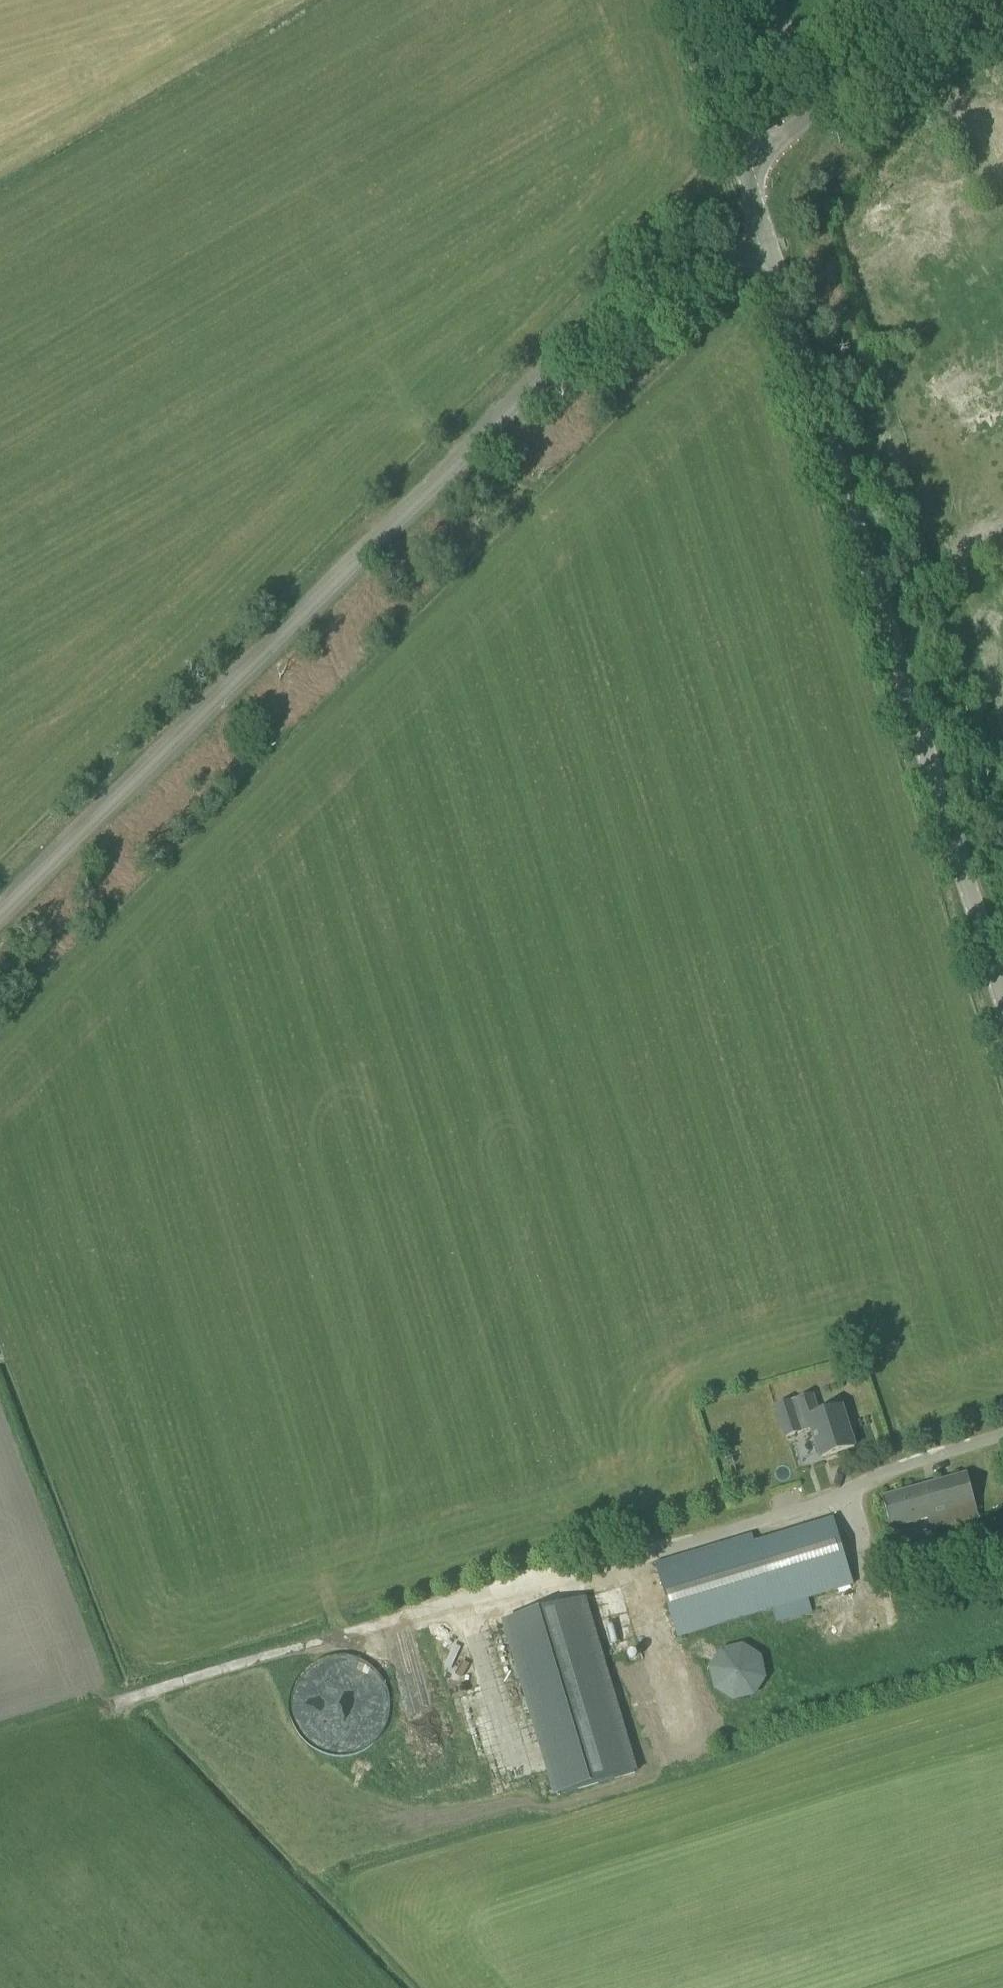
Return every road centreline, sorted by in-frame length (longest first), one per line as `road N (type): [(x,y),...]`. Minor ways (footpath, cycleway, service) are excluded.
road 1 (unclassified): [(0,910),(621,301),(771,252)]
road 2 (unclassified): [(1002,997),(771,252)]
road 3 (unclassified): [(745,154),(810,115),(927,0)]
road 4 (unclassified): [(745,154),(697,0)]

